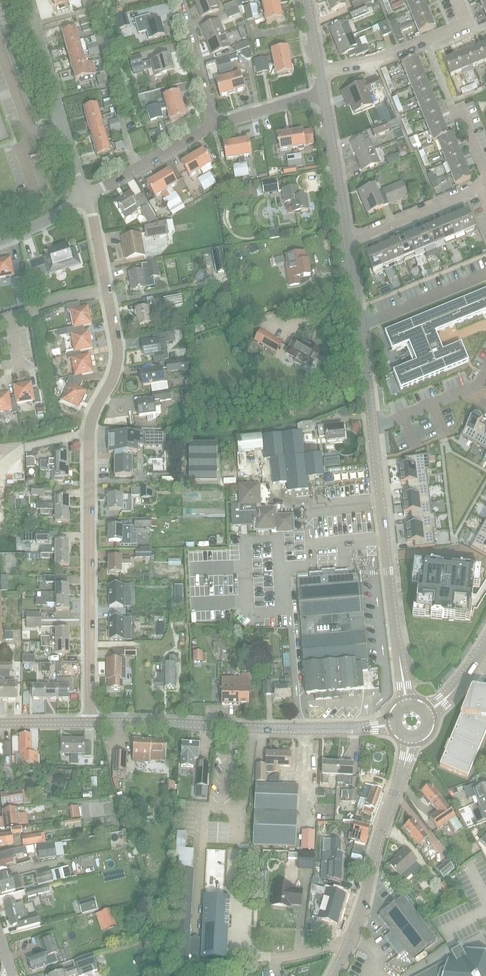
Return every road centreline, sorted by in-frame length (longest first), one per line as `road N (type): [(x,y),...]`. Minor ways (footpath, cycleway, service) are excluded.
road 1 (residential): [(89,723),(90,414),(116,359),(108,290)]
road 2 (residential): [(89,723),(274,729),(396,724)]
road 3 (tertiary): [(407,705),(373,428)]
road 4 (tertiary): [(333,975),(358,919),(410,736)]
road 5 (residential): [(87,195),(27,0)]
road 6 (residential): [(319,69),(368,61),(466,20),(458,0)]
road 7 (residential): [(18,367),(10,317),(108,290)]
road 8 (tertiary): [(347,240),(323,92)]
road 9 (residential): [(347,240),(485,186)]
road 10 (residential): [(87,195),(214,127)]
road 11 (residential): [(485,274),(359,326)]
road 12 (residential): [(214,127),(178,0)]

